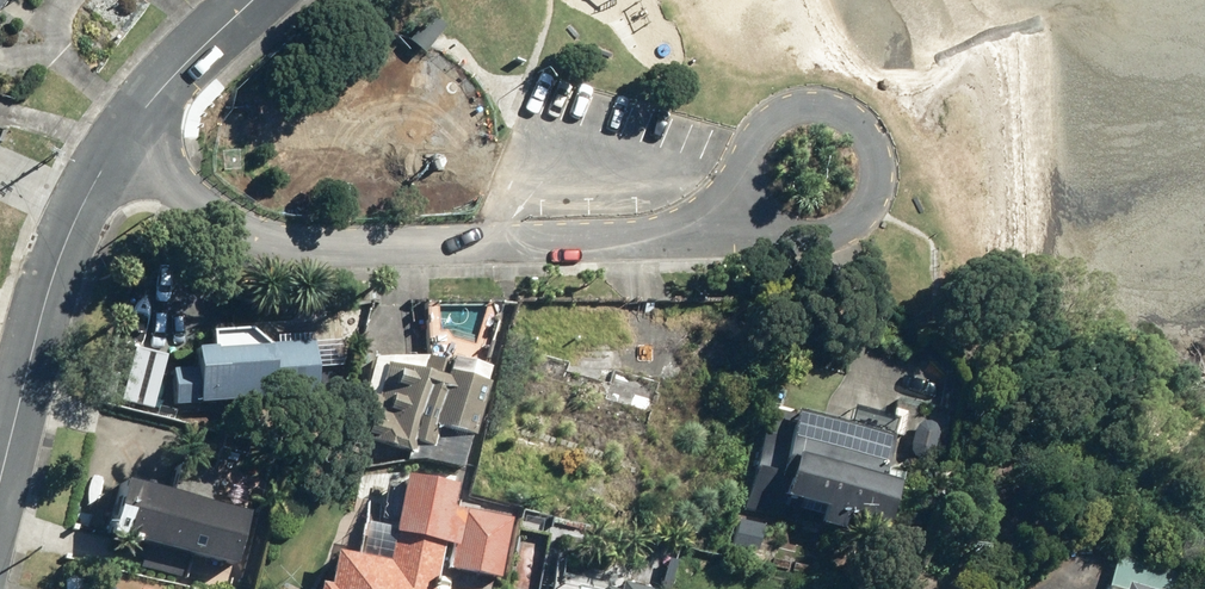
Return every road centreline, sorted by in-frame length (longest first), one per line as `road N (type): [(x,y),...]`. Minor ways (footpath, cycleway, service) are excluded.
road 1 (residential): [(128,134),(246,235),(307,251),(624,245),(662,241),(749,210)]
road 2 (residential): [(128,134),(60,261),(0,486)]
road 3 (residential): [(875,208),(882,180),(864,128),(813,105),(785,110),(748,144),(741,166),(749,210)]
road 4 (residential): [(253,0),(128,134)]
road 5 (residential): [(749,210),(770,232),(797,245),(828,244),(855,231),(875,208)]

